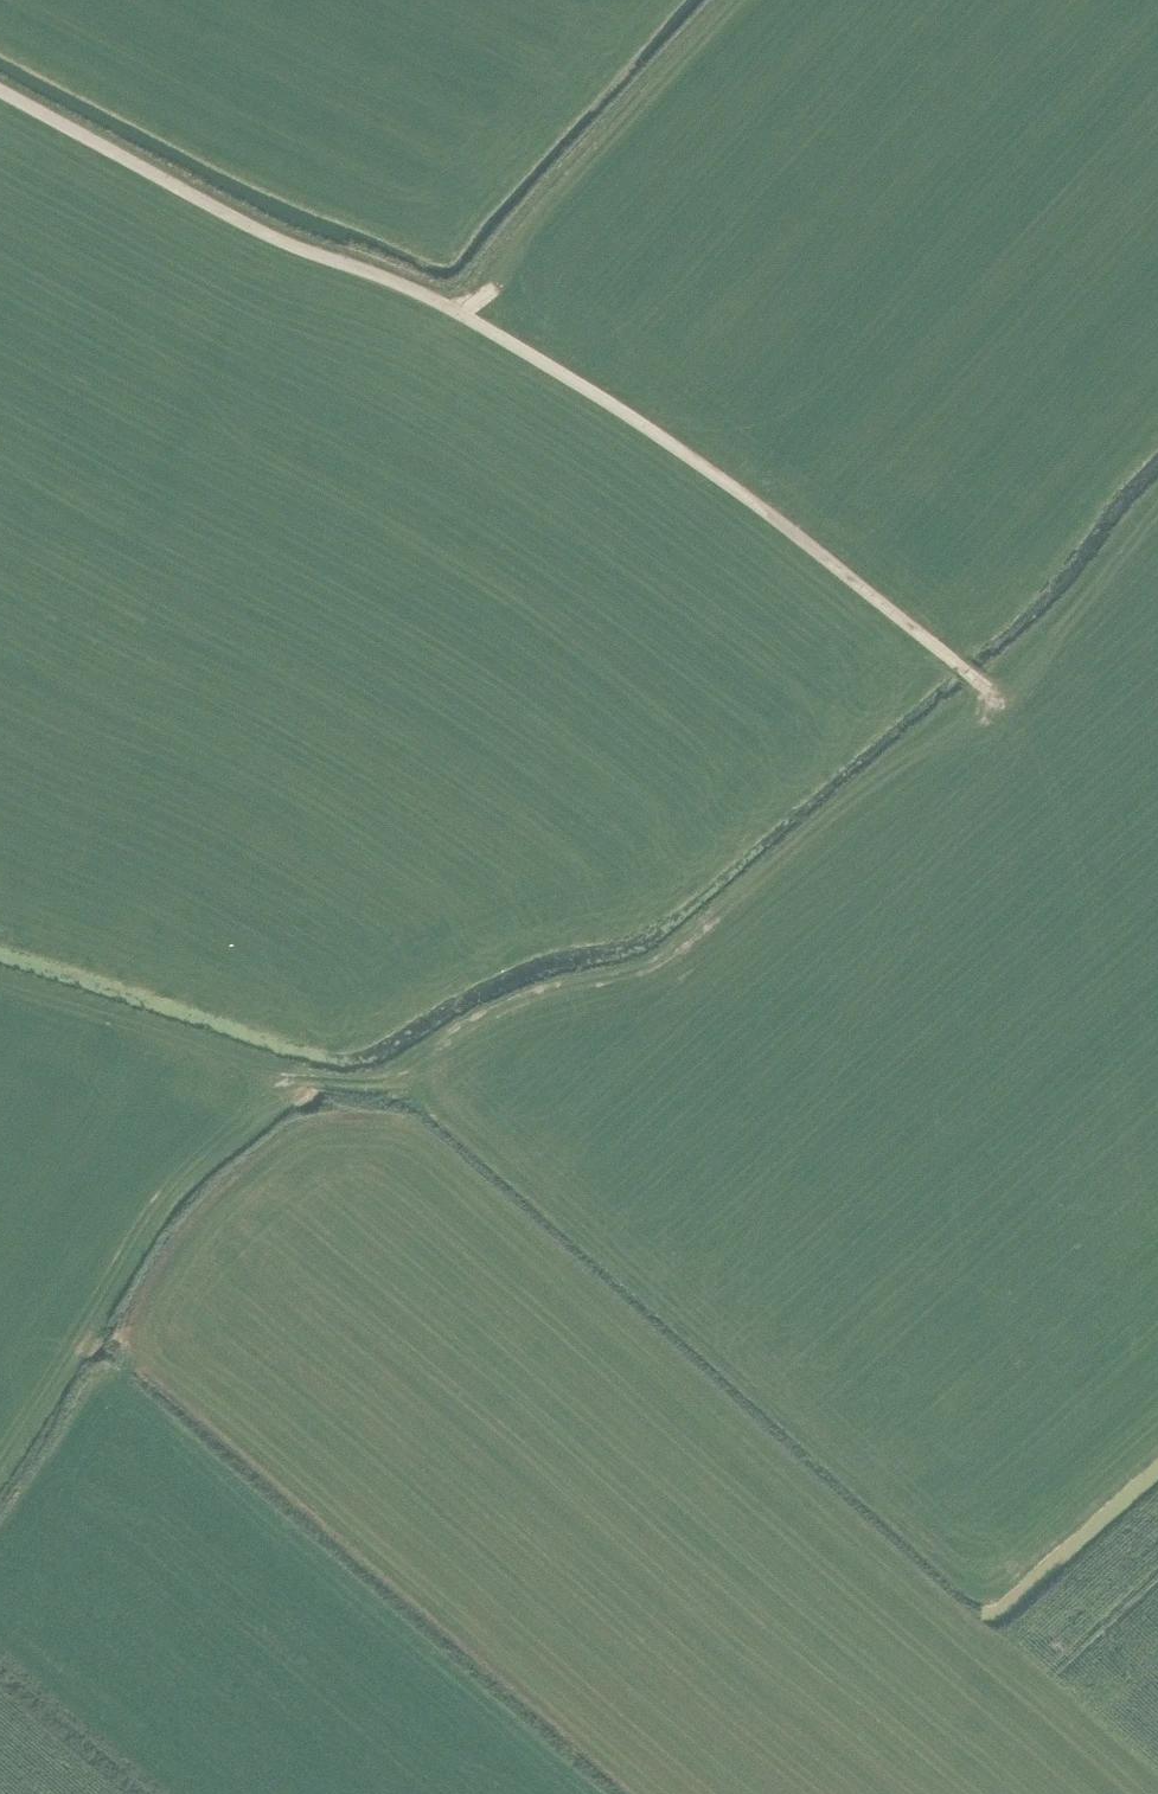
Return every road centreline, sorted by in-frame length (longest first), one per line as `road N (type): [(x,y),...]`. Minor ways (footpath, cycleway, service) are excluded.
road 1 (track): [(0,91),(279,240),(472,322),(652,432),(993,697)]

